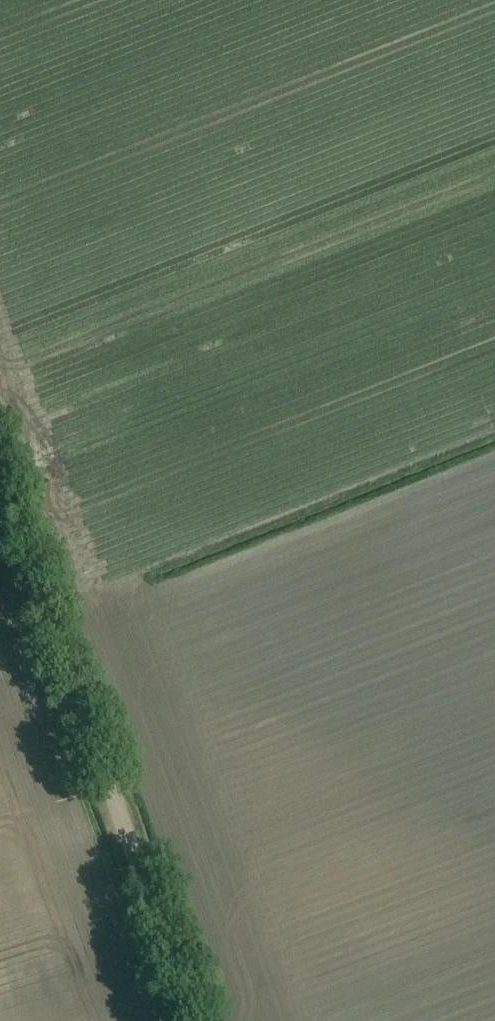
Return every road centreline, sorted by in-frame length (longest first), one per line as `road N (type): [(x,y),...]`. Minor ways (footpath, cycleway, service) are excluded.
road 1 (track): [(193,1020),(0,496)]

